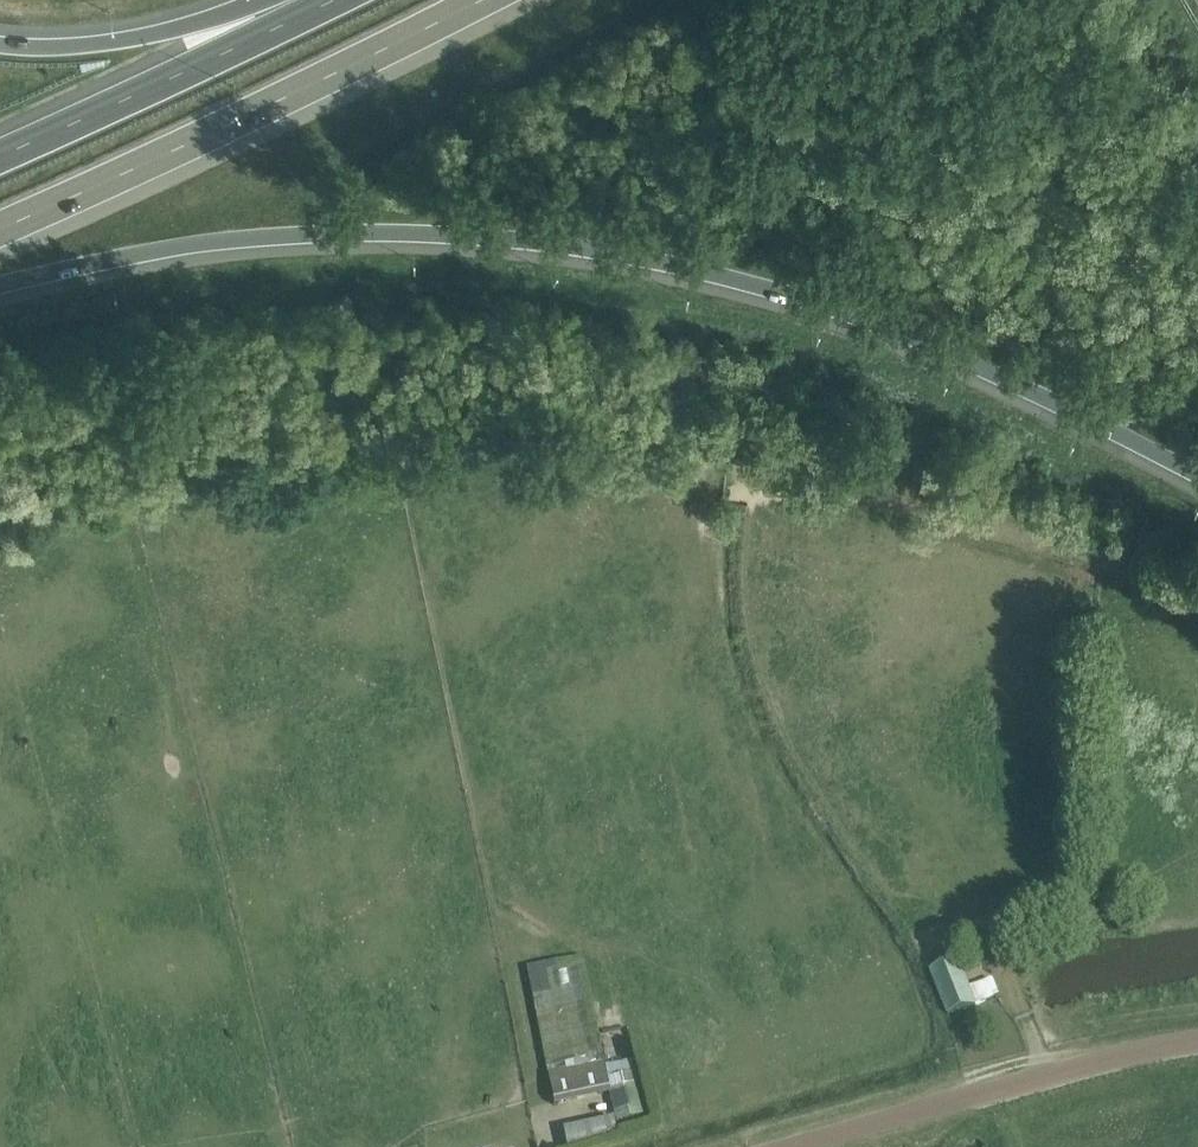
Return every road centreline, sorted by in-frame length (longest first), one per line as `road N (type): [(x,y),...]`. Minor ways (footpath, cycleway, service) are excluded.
road 1 (motorway): [(0,285),(209,243),(336,231),(578,246),(800,297),(931,344),(1197,476)]
road 2 (motorway): [(0,227),(480,0)]
road 3 (unclassified): [(780,1146),(1140,1050),(1197,1043)]
road 4 (motorway): [(332,0),(0,156)]
road 5 (motorway): [(300,0),(140,38),(0,43)]

